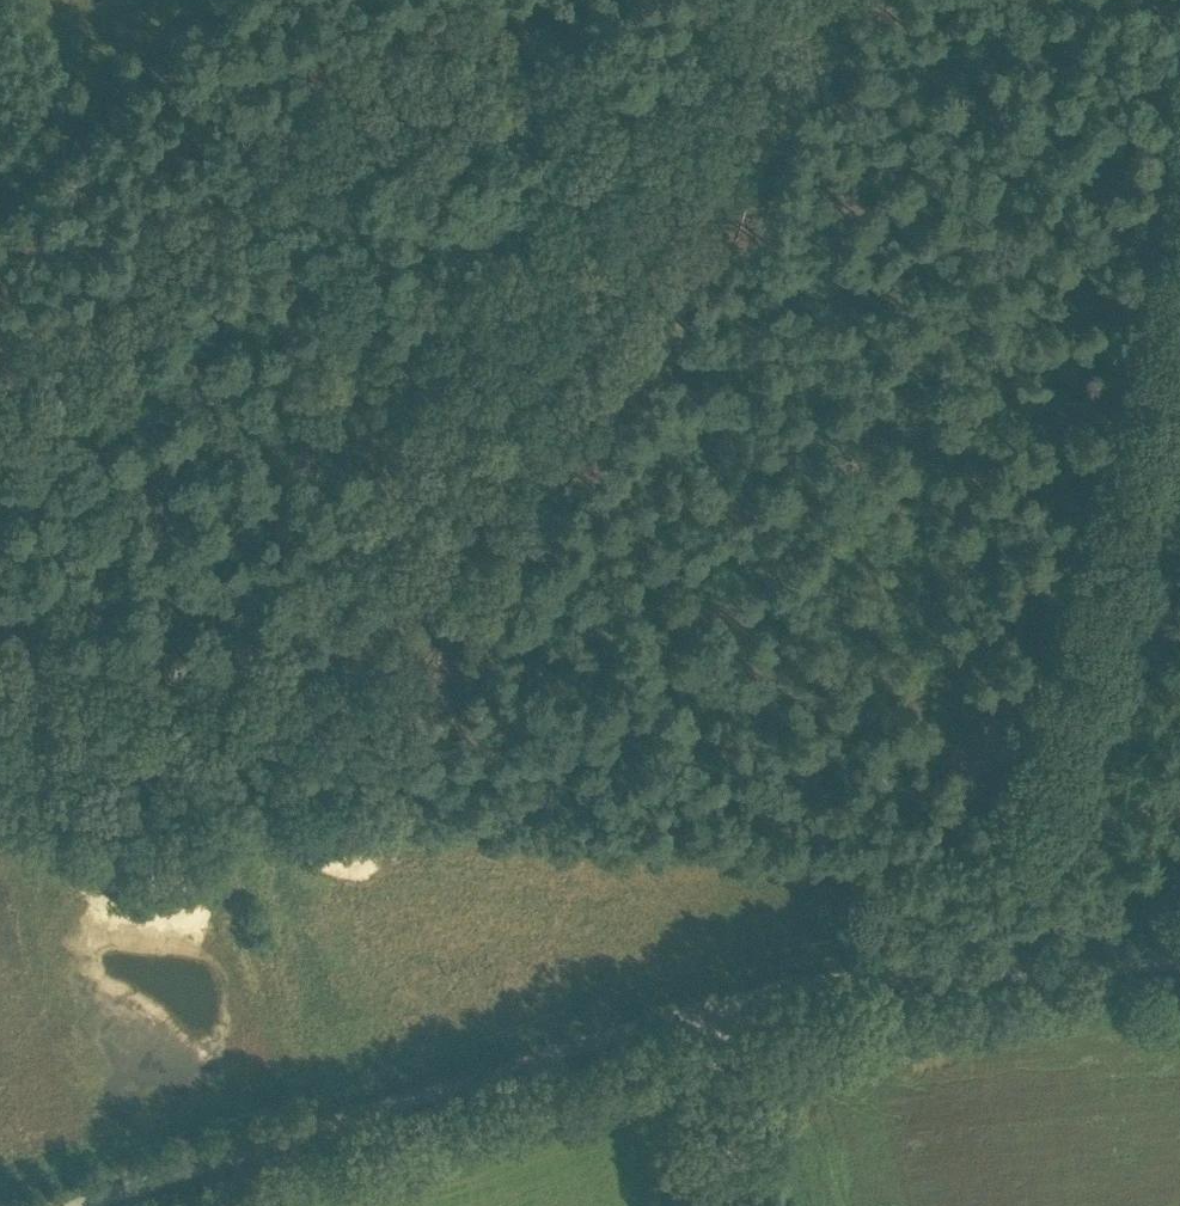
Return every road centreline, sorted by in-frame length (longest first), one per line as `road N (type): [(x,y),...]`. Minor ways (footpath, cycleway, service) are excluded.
road 1 (unclassified): [(83,1205),(703,1008)]
road 2 (unclassified): [(703,1008),(981,969)]
road 3 (unclassified): [(747,1205),(703,1008)]
road 4 (track): [(981,969),(1179,957)]

